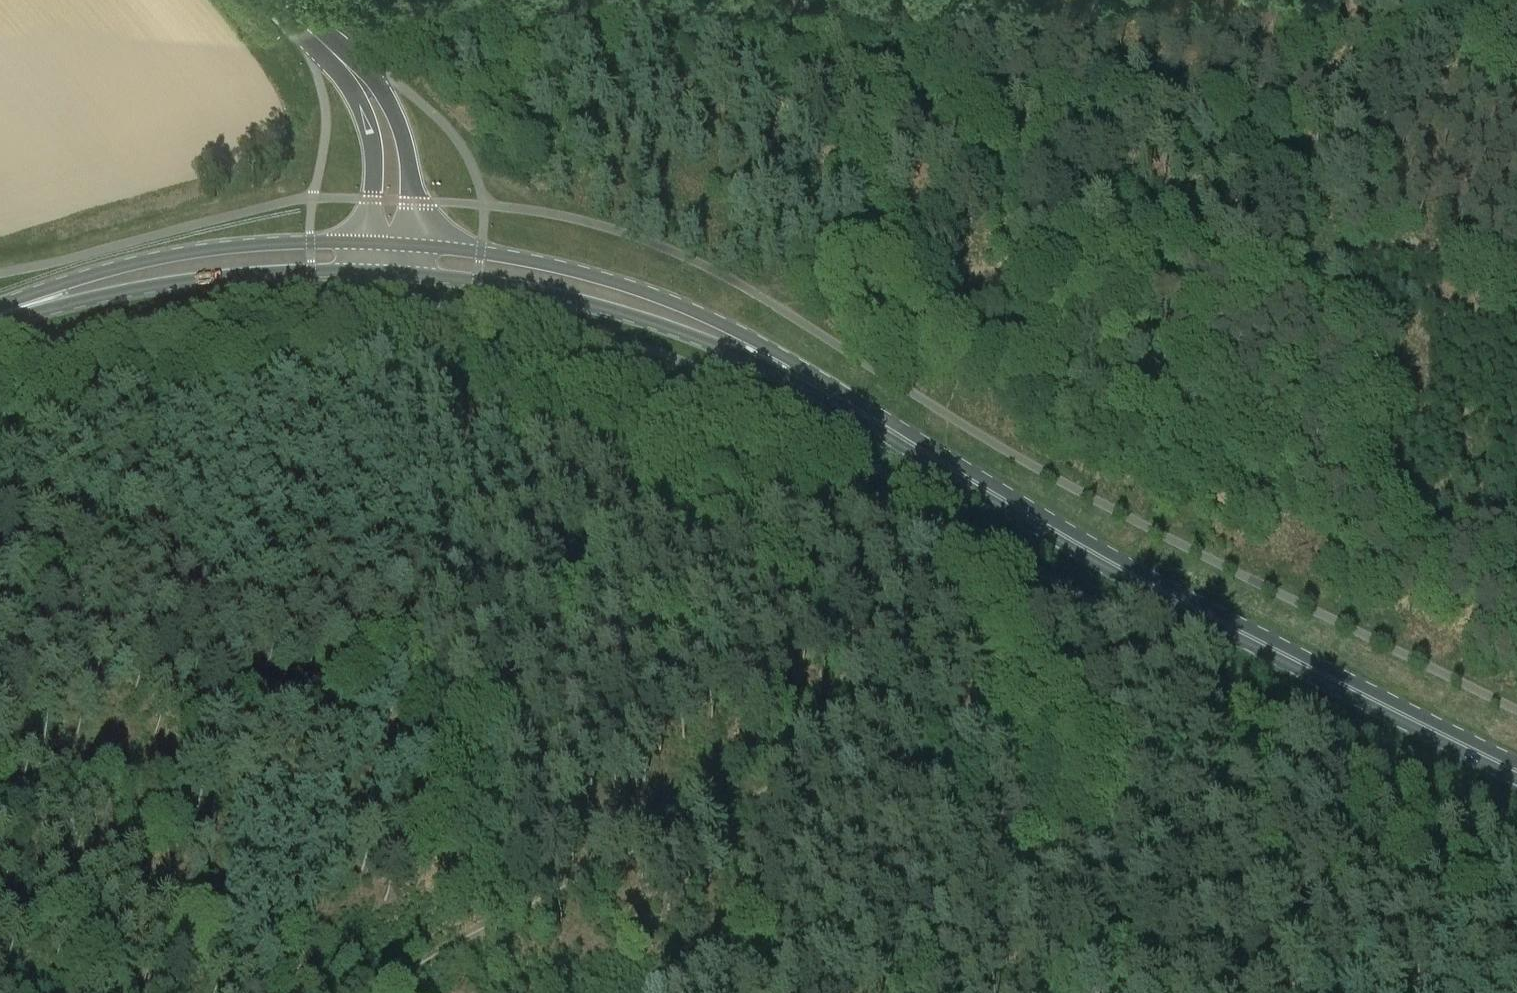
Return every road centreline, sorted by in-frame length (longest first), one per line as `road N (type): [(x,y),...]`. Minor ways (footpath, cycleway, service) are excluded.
road 1 (primary): [(1516,771),(1113,564),(821,388),(703,327),(541,279),(390,258)]
road 2 (track): [(1516,284),(976,413),(962,475)]
road 3 (track): [(952,506),(1016,680),(1147,985)]
road 4 (track): [(836,756),(593,874),(381,992)]
road 5 (track): [(1516,267),(1440,252),(1348,259),(1173,291),(1086,277)]
road 6 (primary): [(0,314),(190,267),(390,258)]
road 7 (track): [(1086,277),(922,261),(761,264),(719,272)]
road 8 (track): [(255,992),(77,798),(28,758),(0,770)]
road 9 (tertiary): [(390,258),(392,150),(384,121),(354,63),(279,0)]
road 10 (track): [(1016,680),(916,709),(836,756)]
road 11 (track): [(1379,0),(1516,98)]

